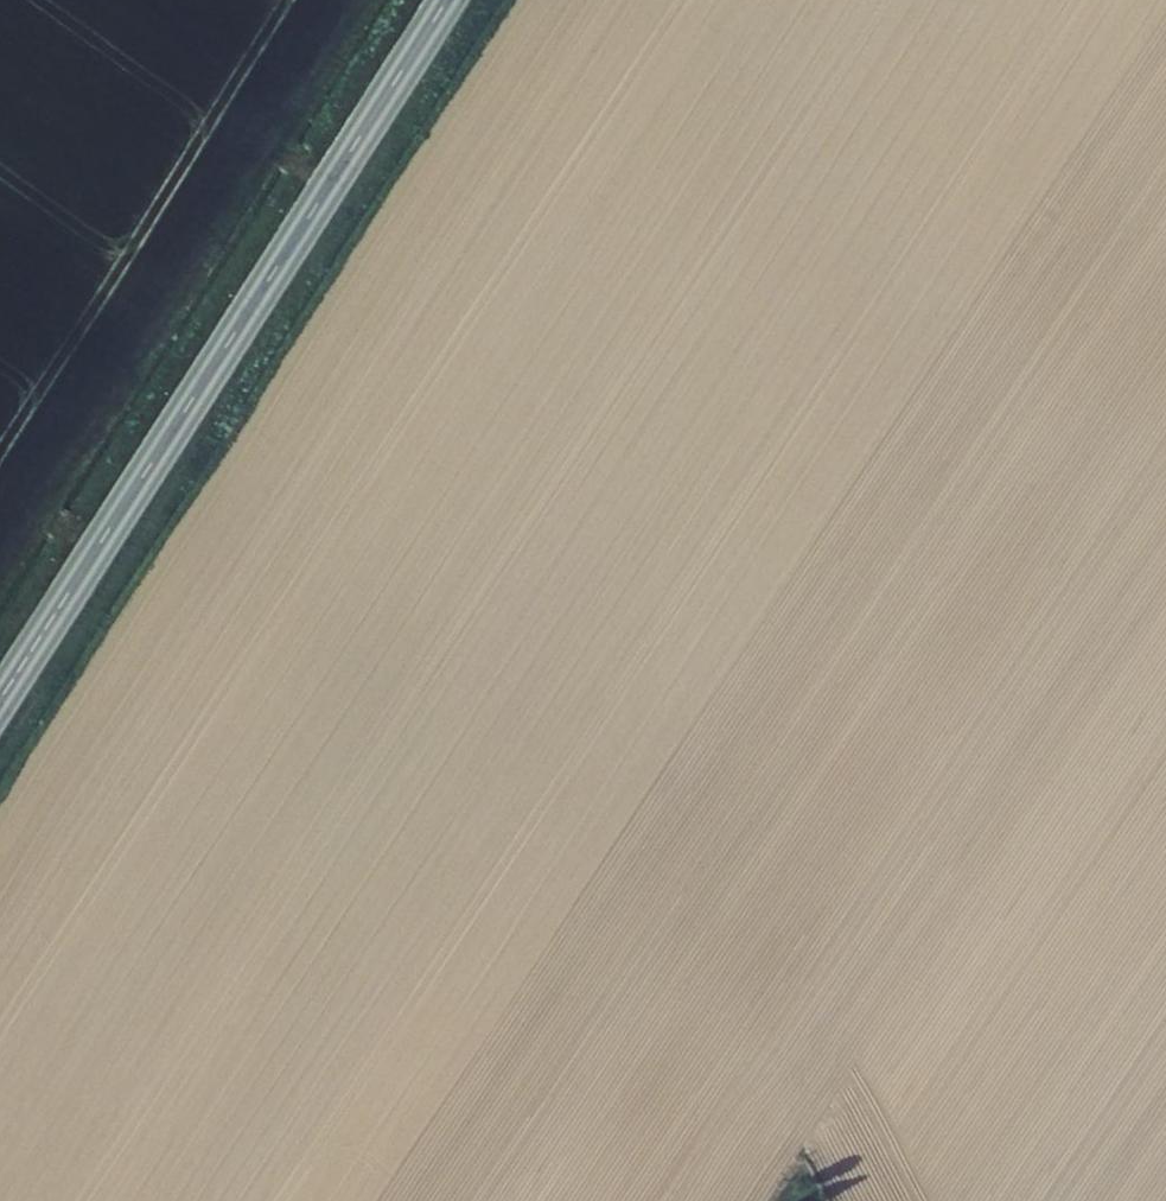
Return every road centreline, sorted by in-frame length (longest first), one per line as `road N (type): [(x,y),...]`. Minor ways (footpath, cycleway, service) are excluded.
road 1 (tertiary): [(0,704),(448,0)]

